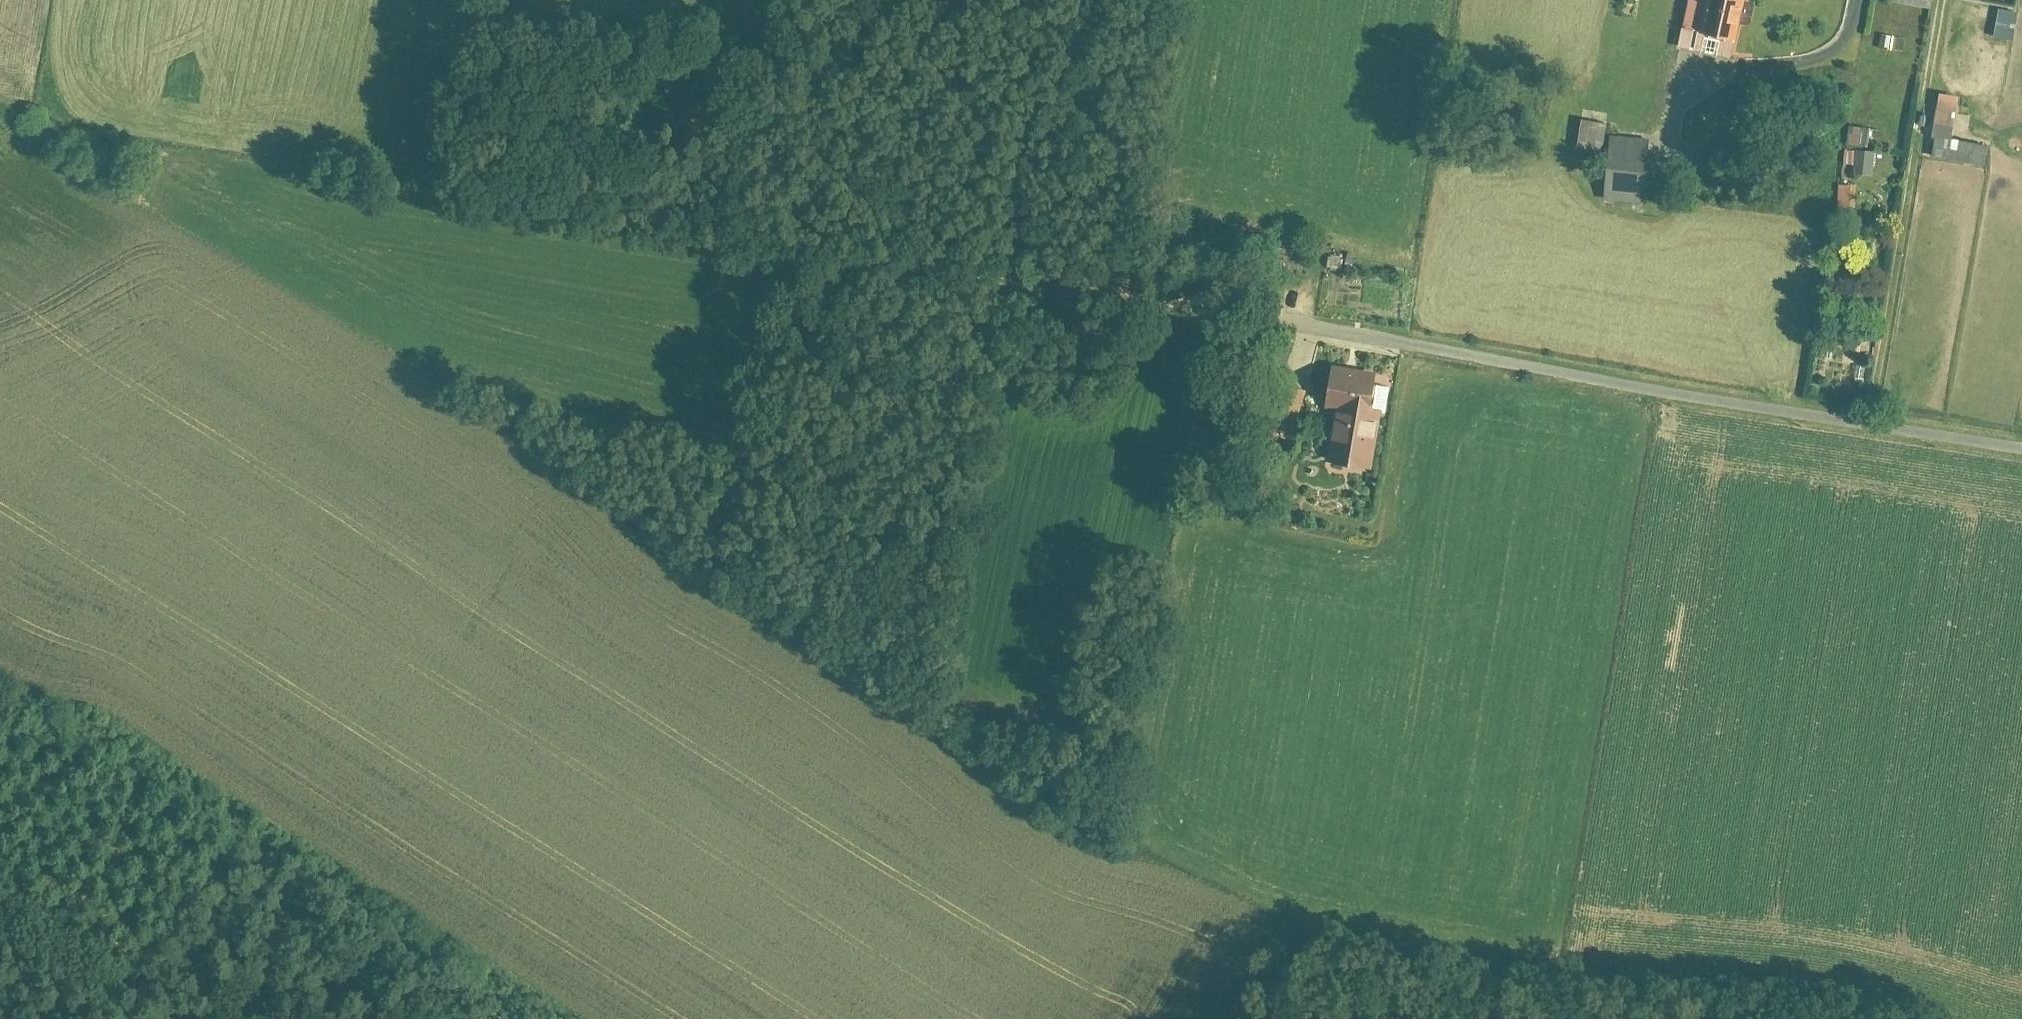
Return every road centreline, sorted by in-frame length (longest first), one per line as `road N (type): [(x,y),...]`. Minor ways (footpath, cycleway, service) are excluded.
road 1 (track): [(1224,313),(467,183),(454,175),(446,146),(470,0)]
road 2 (residential): [(2021,449),(1224,313)]

